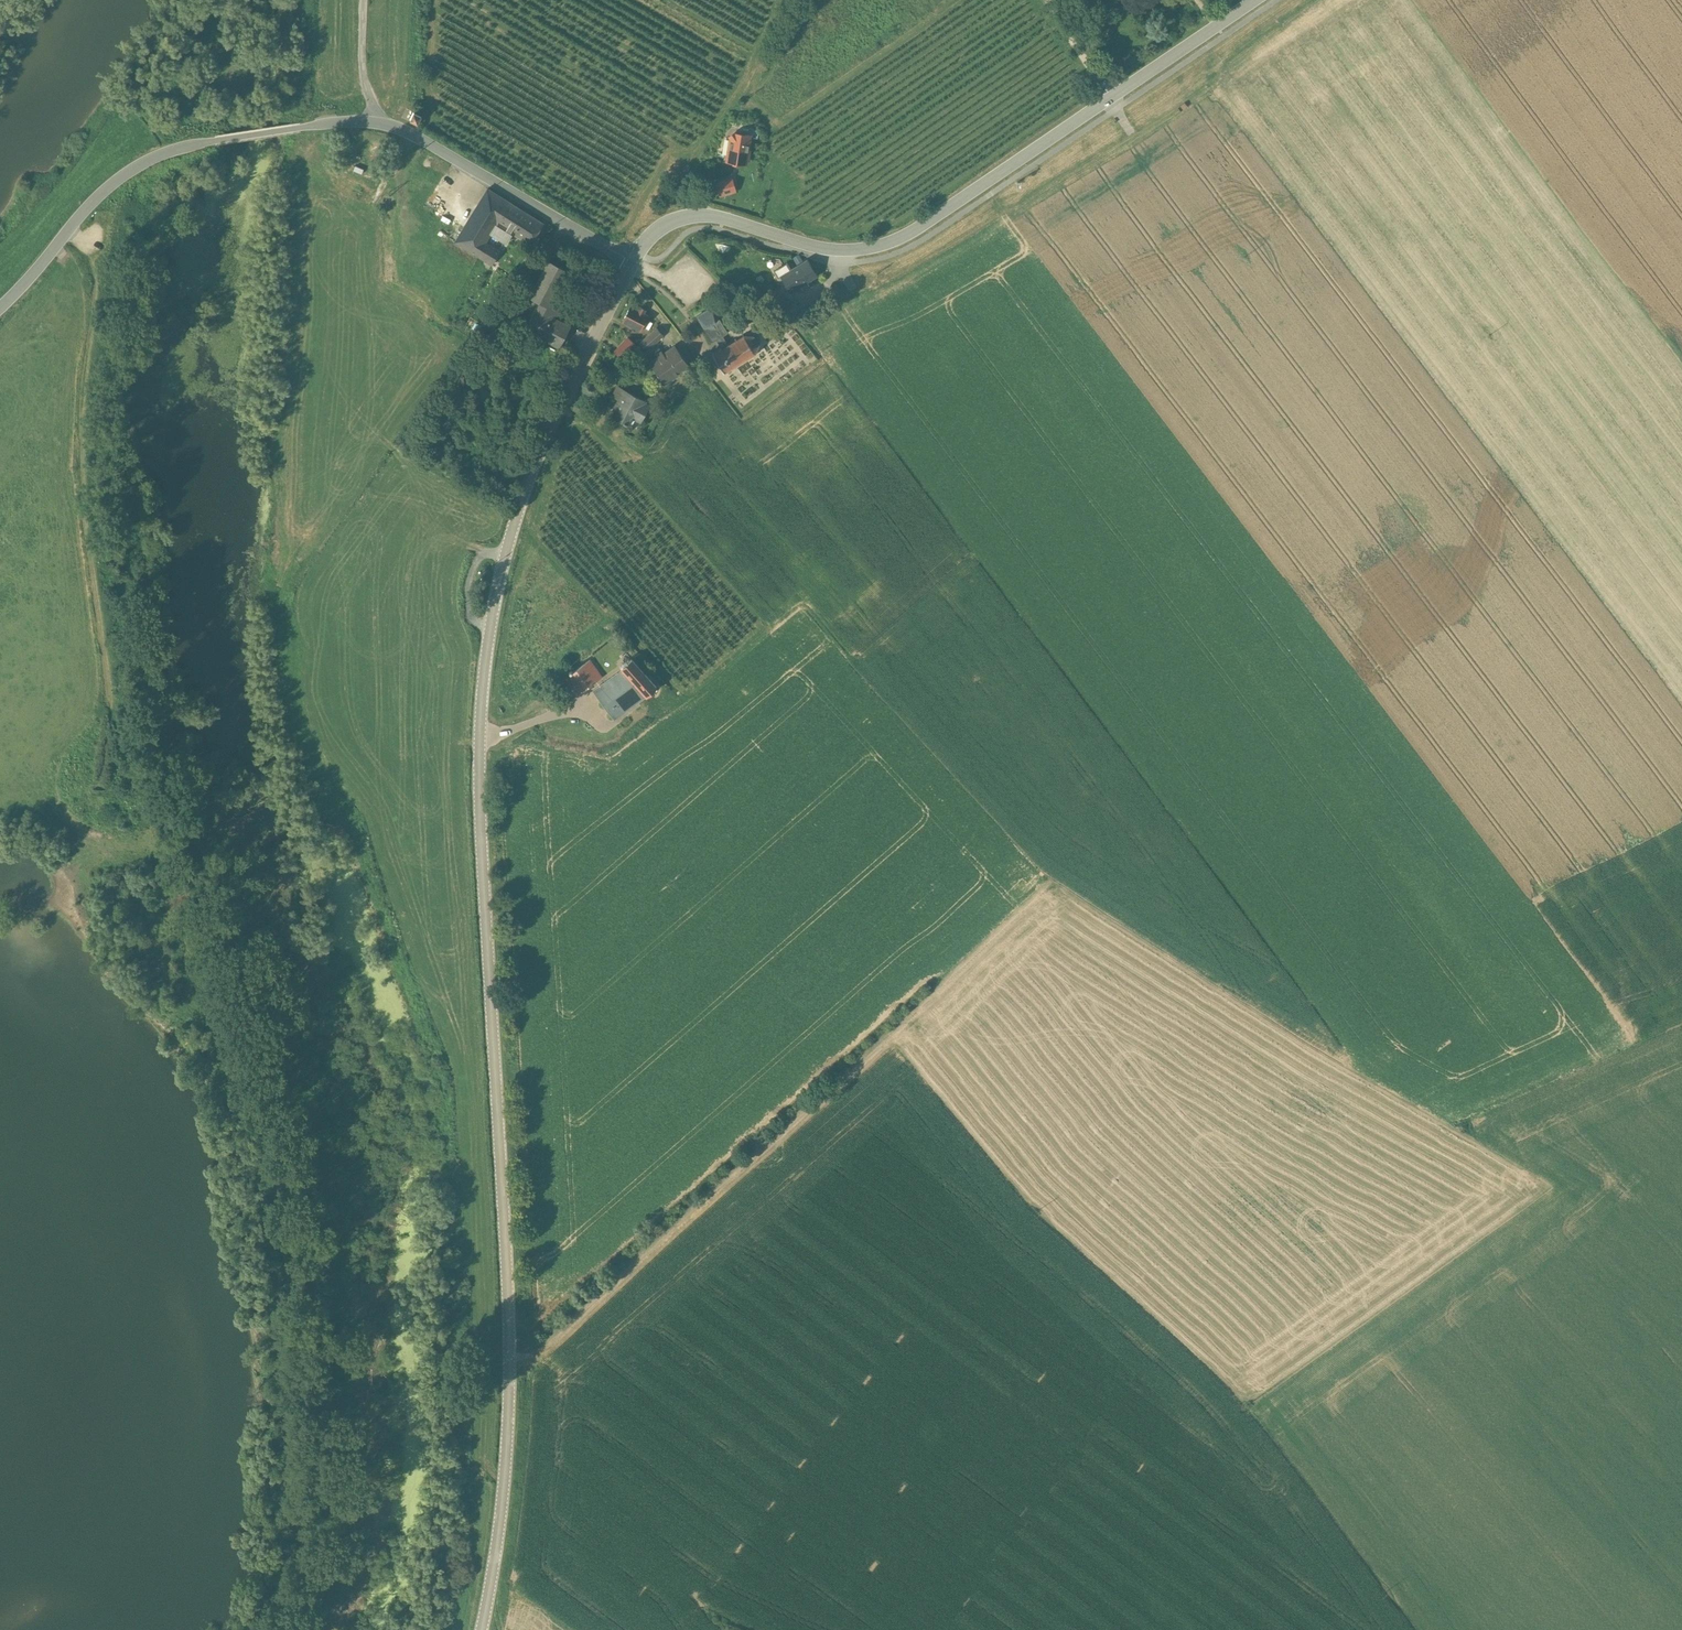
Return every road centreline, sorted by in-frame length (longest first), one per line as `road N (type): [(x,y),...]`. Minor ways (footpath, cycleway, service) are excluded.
road 1 (unclassified): [(633,266),(526,489),(486,670),(480,774),(509,1352),(502,1507),(481,1629)]
road 2 (tertiary): [(0,309),(95,201),(142,165),(231,137),(364,122),(429,144),(633,266)]
road 3 (tertiary): [(633,266),(654,233),(695,217),(838,251),(899,239),(1254,0)]
road 4 (track): [(377,123),(362,71),(364,0)]

